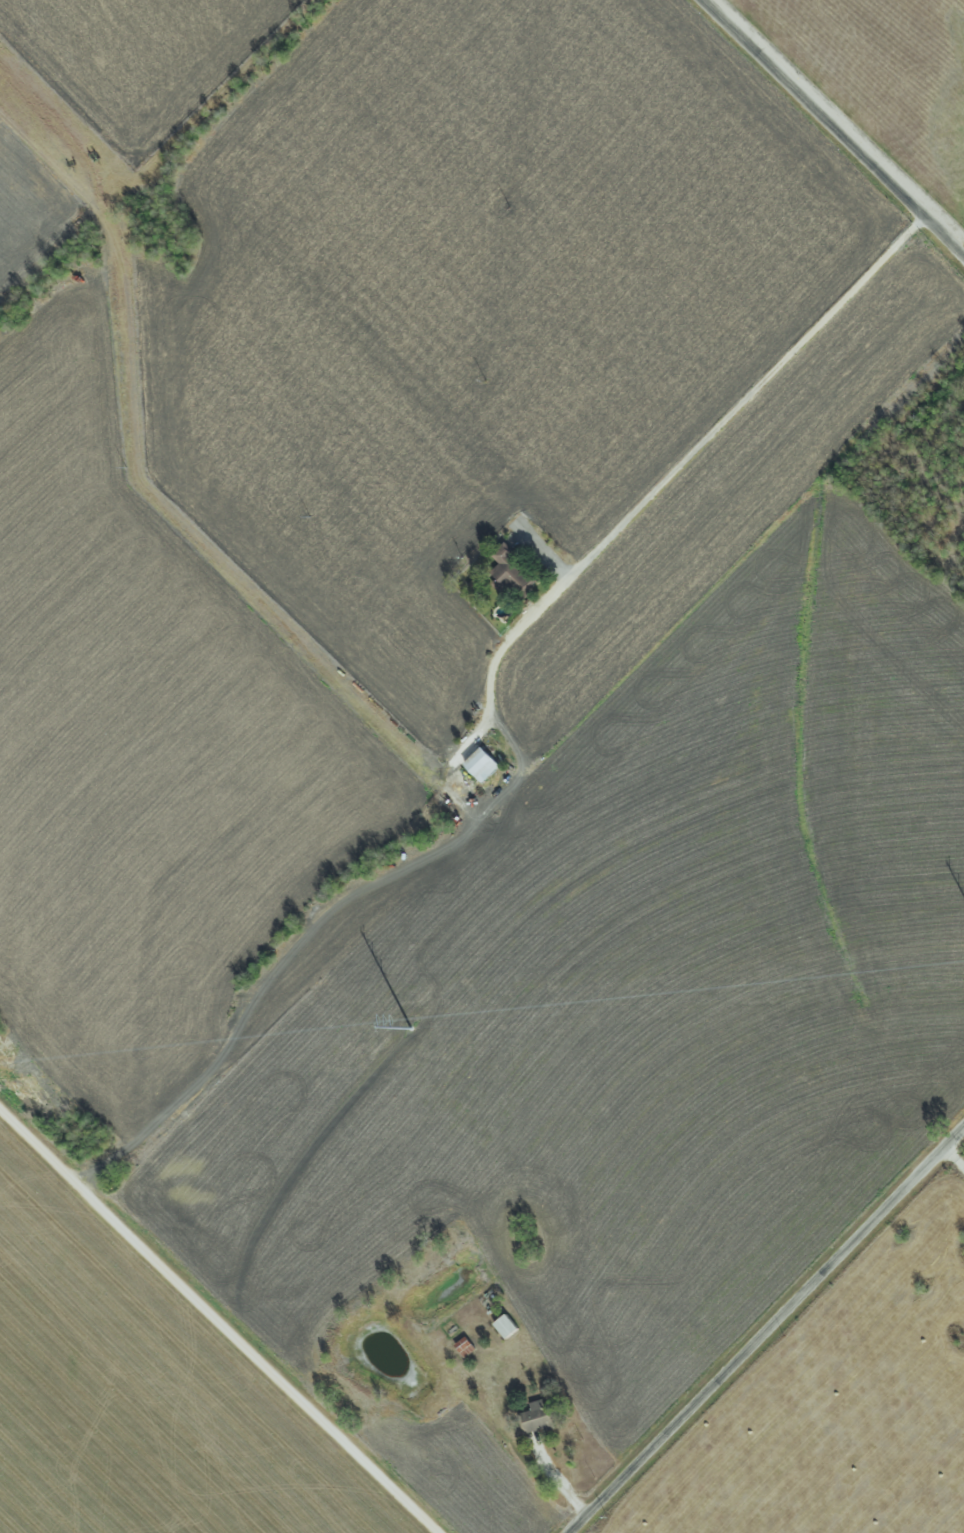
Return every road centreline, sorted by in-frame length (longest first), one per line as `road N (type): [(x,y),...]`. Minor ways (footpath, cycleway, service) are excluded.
road 1 (residential): [(0,1110),(438,1532)]
road 2 (residential): [(571,1532),(963,1128)]
road 3 (residential): [(963,259),(700,0)]

